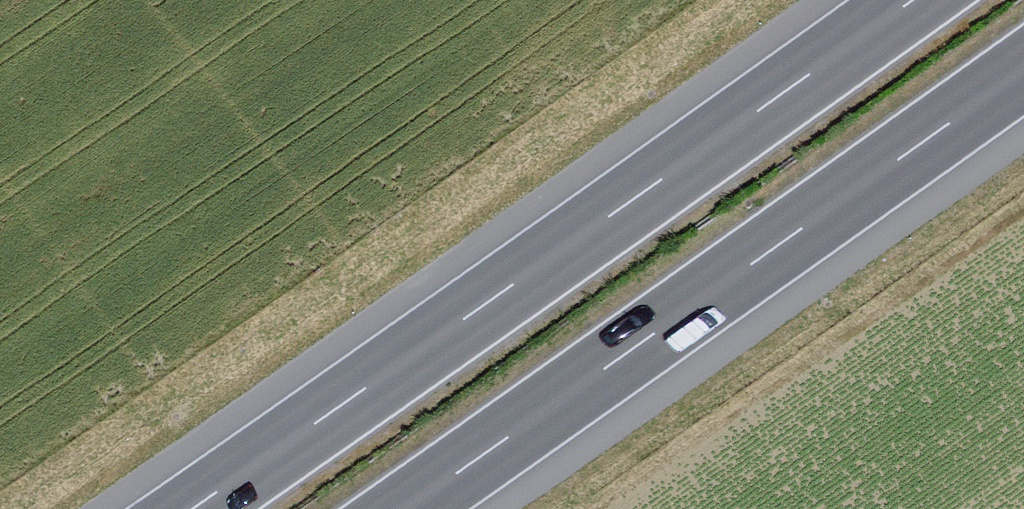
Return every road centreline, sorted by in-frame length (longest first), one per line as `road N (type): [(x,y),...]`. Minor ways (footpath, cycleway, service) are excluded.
road 1 (motorway): [(912,0),(192,508)]
road 2 (motorway): [(405,508),(1023,69)]

